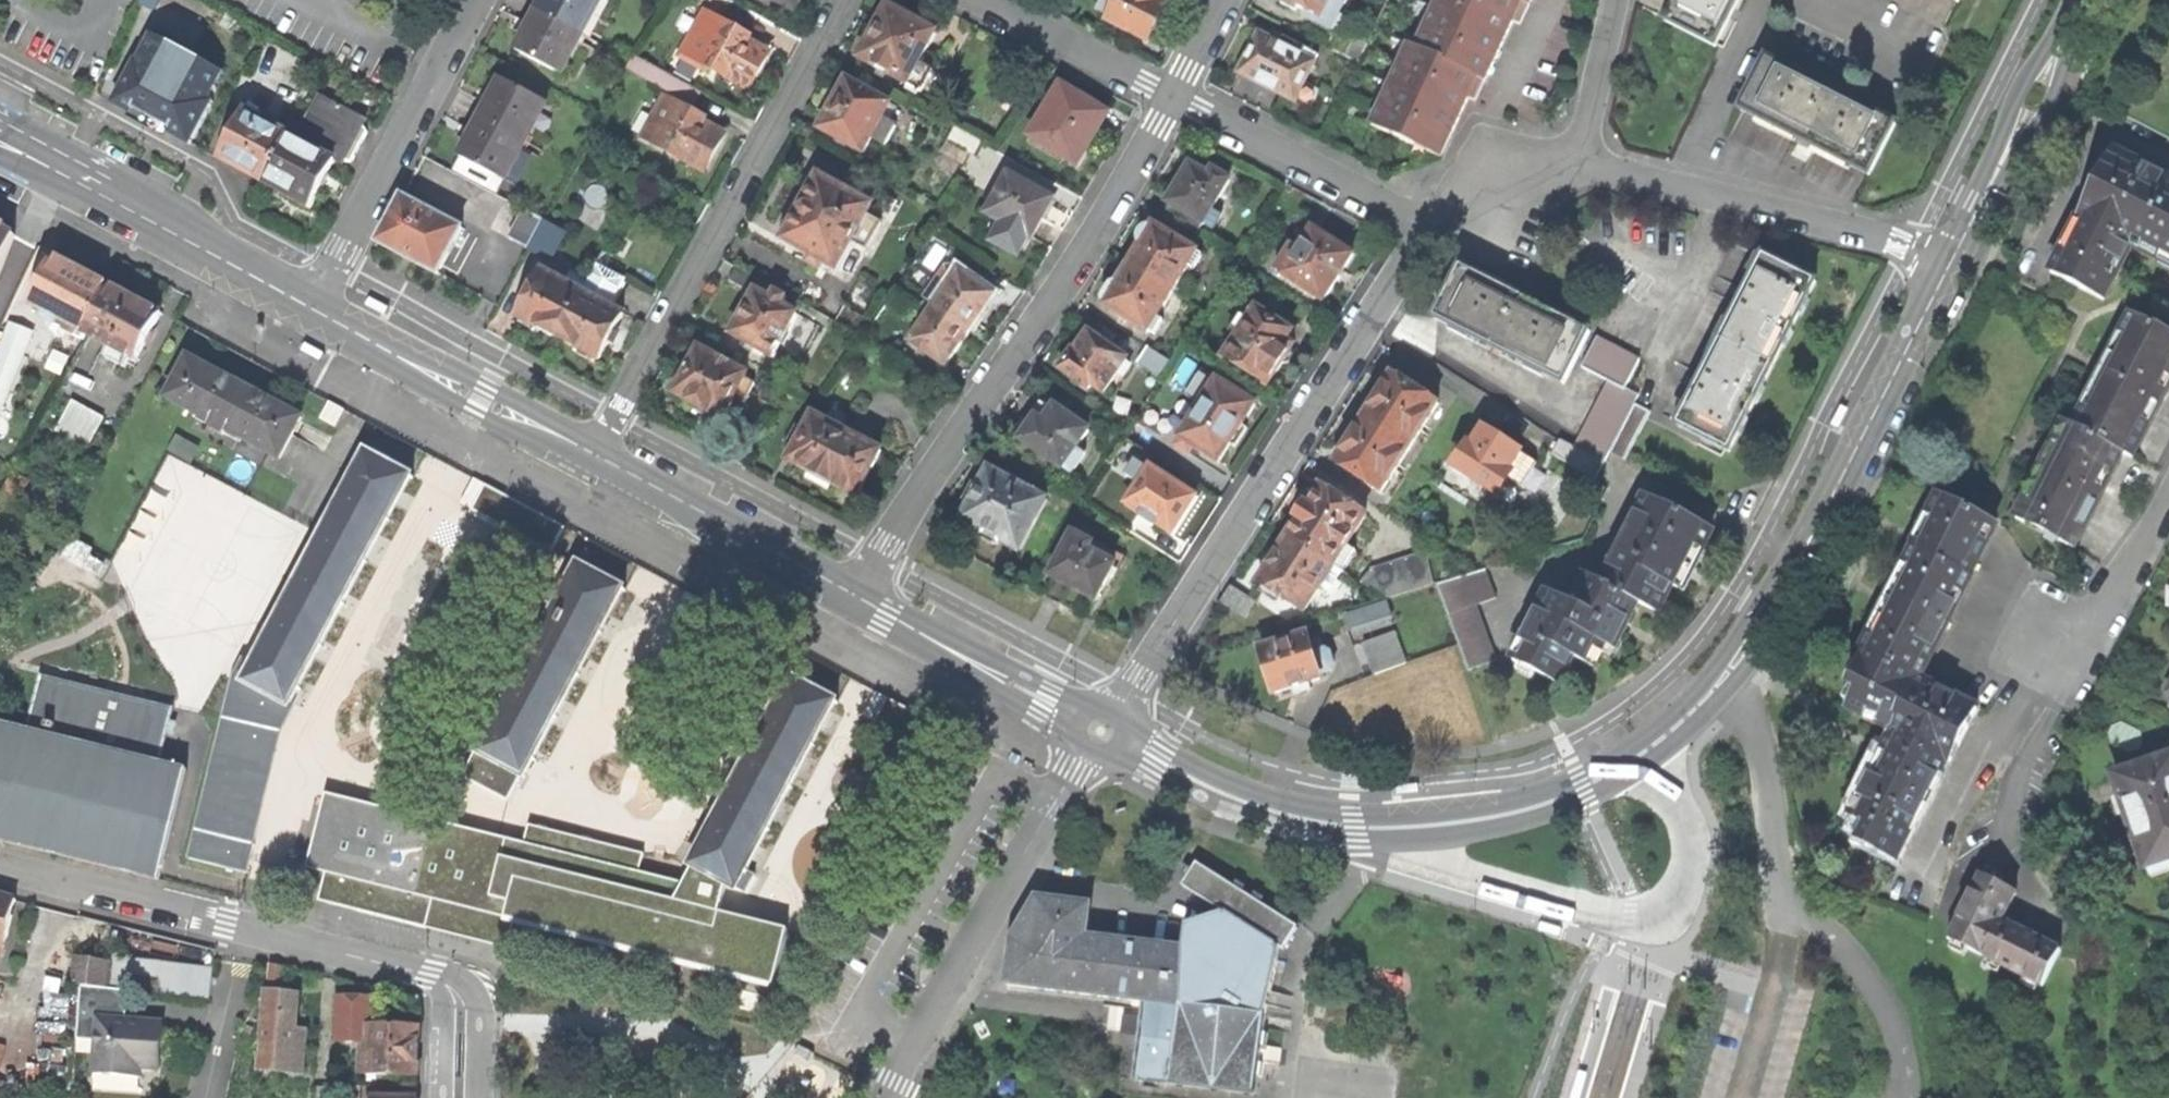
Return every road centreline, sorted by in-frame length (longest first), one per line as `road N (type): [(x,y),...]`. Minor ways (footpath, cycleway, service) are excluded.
road 1 (residential): [(1102,729),(1219,788),(1357,824),(1411,827),(1509,815),(1607,775),(1690,716),(1749,645),(1950,268)]
road 2 (residential): [(1432,229),(1102,729)]
road 3 (residential): [(1175,96),(856,600)]
road 4 (residential): [(594,460),(845,0)]
road 5 (residential): [(1102,729),(883,1097)]
road 6 (residential): [(1578,161),(1917,252),(1950,268)]
road 7 (residential): [(318,309),(475,0)]
road 8 (residential): [(249,931),(452,985),(459,1001),(456,1097)]
road 9 (residential): [(318,309),(594,460)]
road 10 (residential): [(45,162),(318,309)]
road 11 (residential): [(1950,268),(2079,0)]
road 12 (residential): [(594,460),(856,600)]
road 13 (residential): [(1175,96),(1432,229)]
road 14 (residential): [(856,600),(1102,729)]
road 15 (residential): [(0,870),(249,931)]
road 16 (residential): [(2168,505),(2062,657),(2016,634)]
road 17 (residential): [(986,0),(1175,96)]
road 18 (residential): [(249,931),(207,1097)]
road 19 (residential): [(1619,0),(1578,161)]
road 20 (residential): [(1578,161),(1432,229)]

